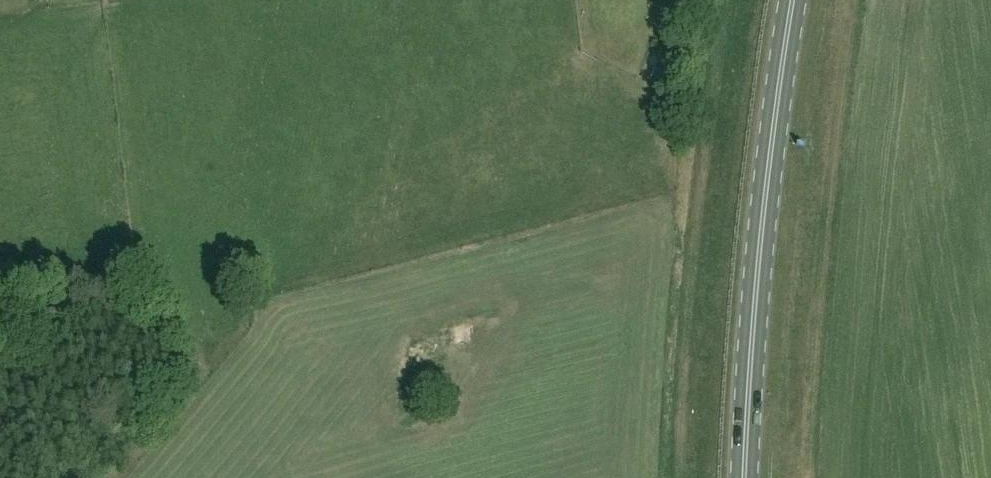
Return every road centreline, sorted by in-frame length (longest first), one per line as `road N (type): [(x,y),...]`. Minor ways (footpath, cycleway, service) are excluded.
road 1 (primary): [(754,477),(769,259),(805,0)]

